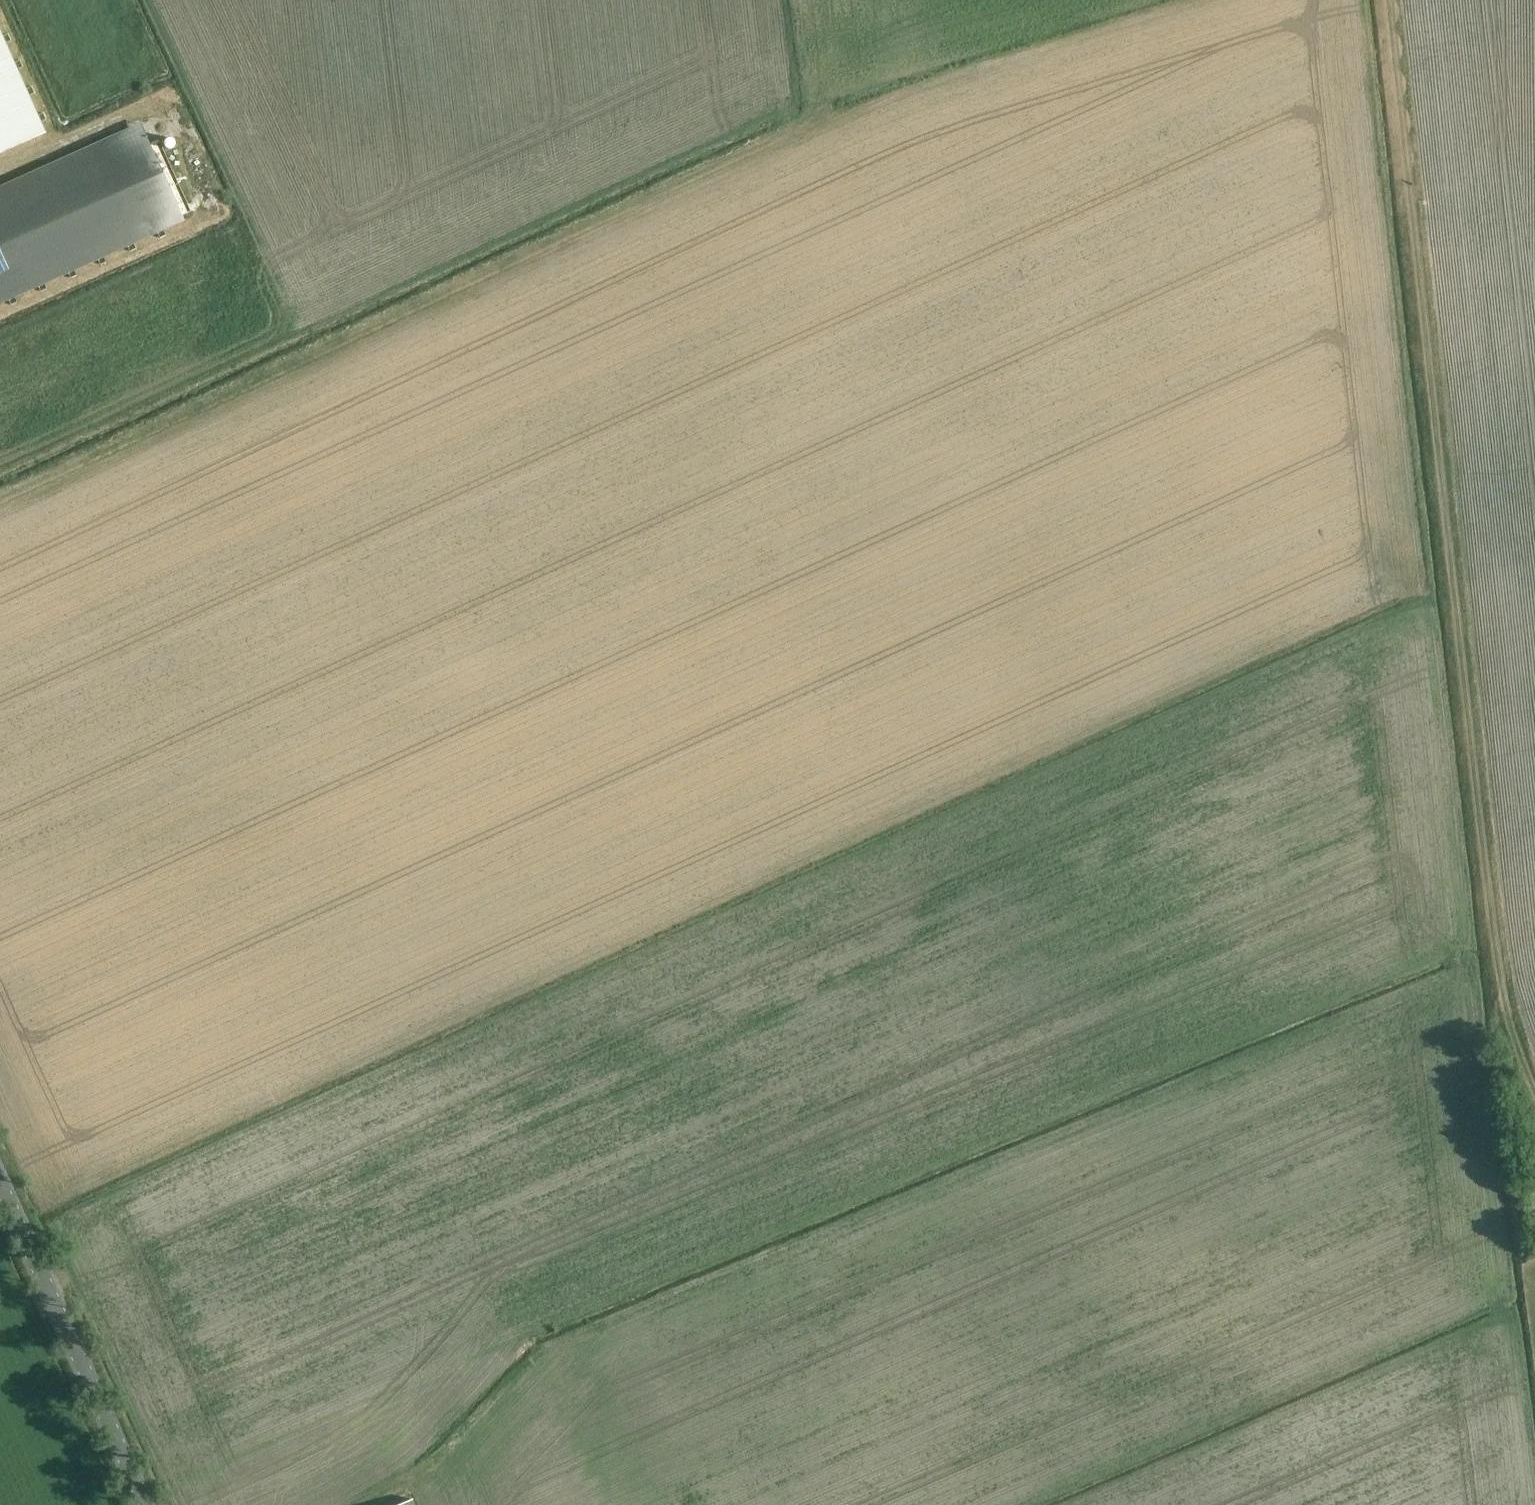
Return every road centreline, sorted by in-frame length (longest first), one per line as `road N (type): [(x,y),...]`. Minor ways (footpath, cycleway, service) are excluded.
road 1 (track): [(1534,1105),(1506,1039),(1387,0)]
road 2 (track): [(0,492),(806,120)]
road 3 (tertiary): [(146,1504),(0,1182)]

